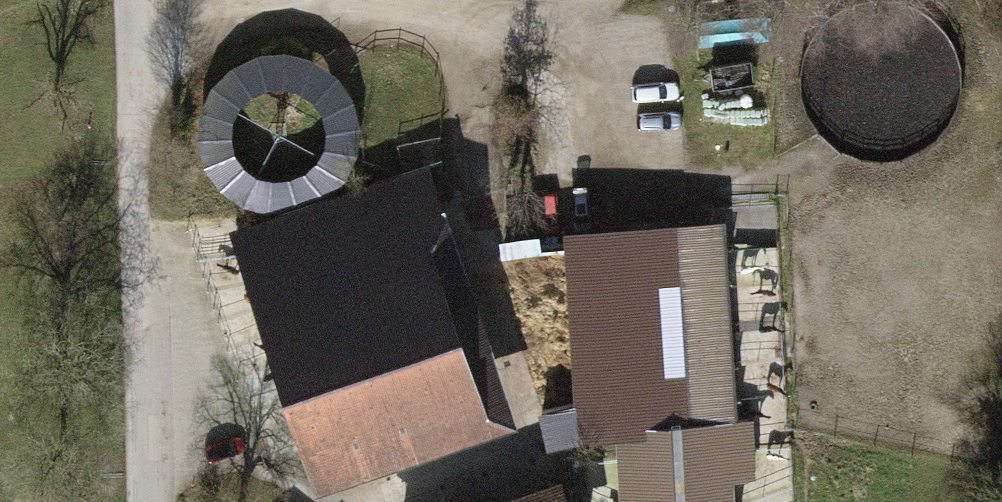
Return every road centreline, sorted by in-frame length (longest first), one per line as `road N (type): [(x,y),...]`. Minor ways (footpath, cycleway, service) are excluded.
road 1 (track): [(143,10),(428,5),(564,26),(618,89),(625,213)]
road 2 (track): [(390,501),(542,448),(463,212),(466,106),(428,5)]
road 3 (unclassified): [(149,501),(143,0)]

